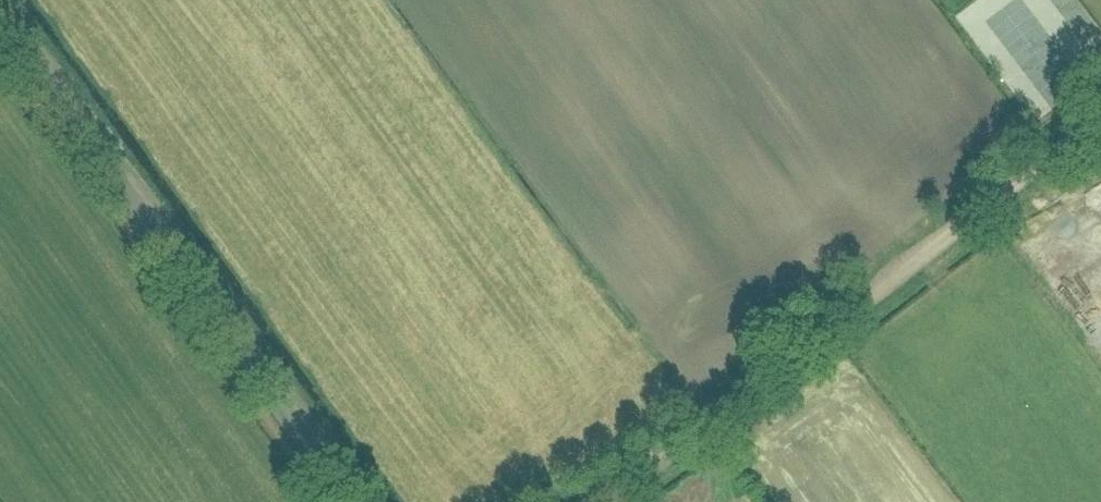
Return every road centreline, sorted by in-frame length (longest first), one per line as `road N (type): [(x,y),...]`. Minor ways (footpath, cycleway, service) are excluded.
road 1 (unclassified): [(357,501),(0,14)]
road 2 (track): [(604,501),(1053,157)]

